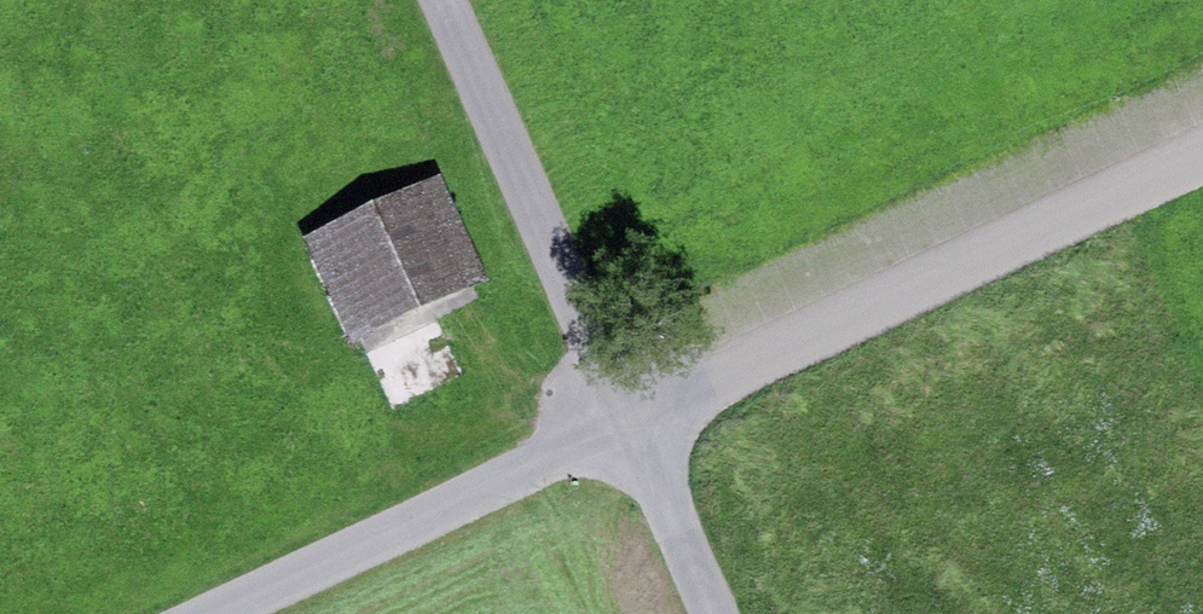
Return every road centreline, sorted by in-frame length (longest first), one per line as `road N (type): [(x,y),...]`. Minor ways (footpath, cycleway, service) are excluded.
road 1 (unclassified): [(647,412),(1202,158)]
road 2 (unclassified): [(208,613),(647,412)]
road 3 (unclassified): [(463,0),(647,412)]
road 4 (unclassified): [(647,412),(733,613)]

